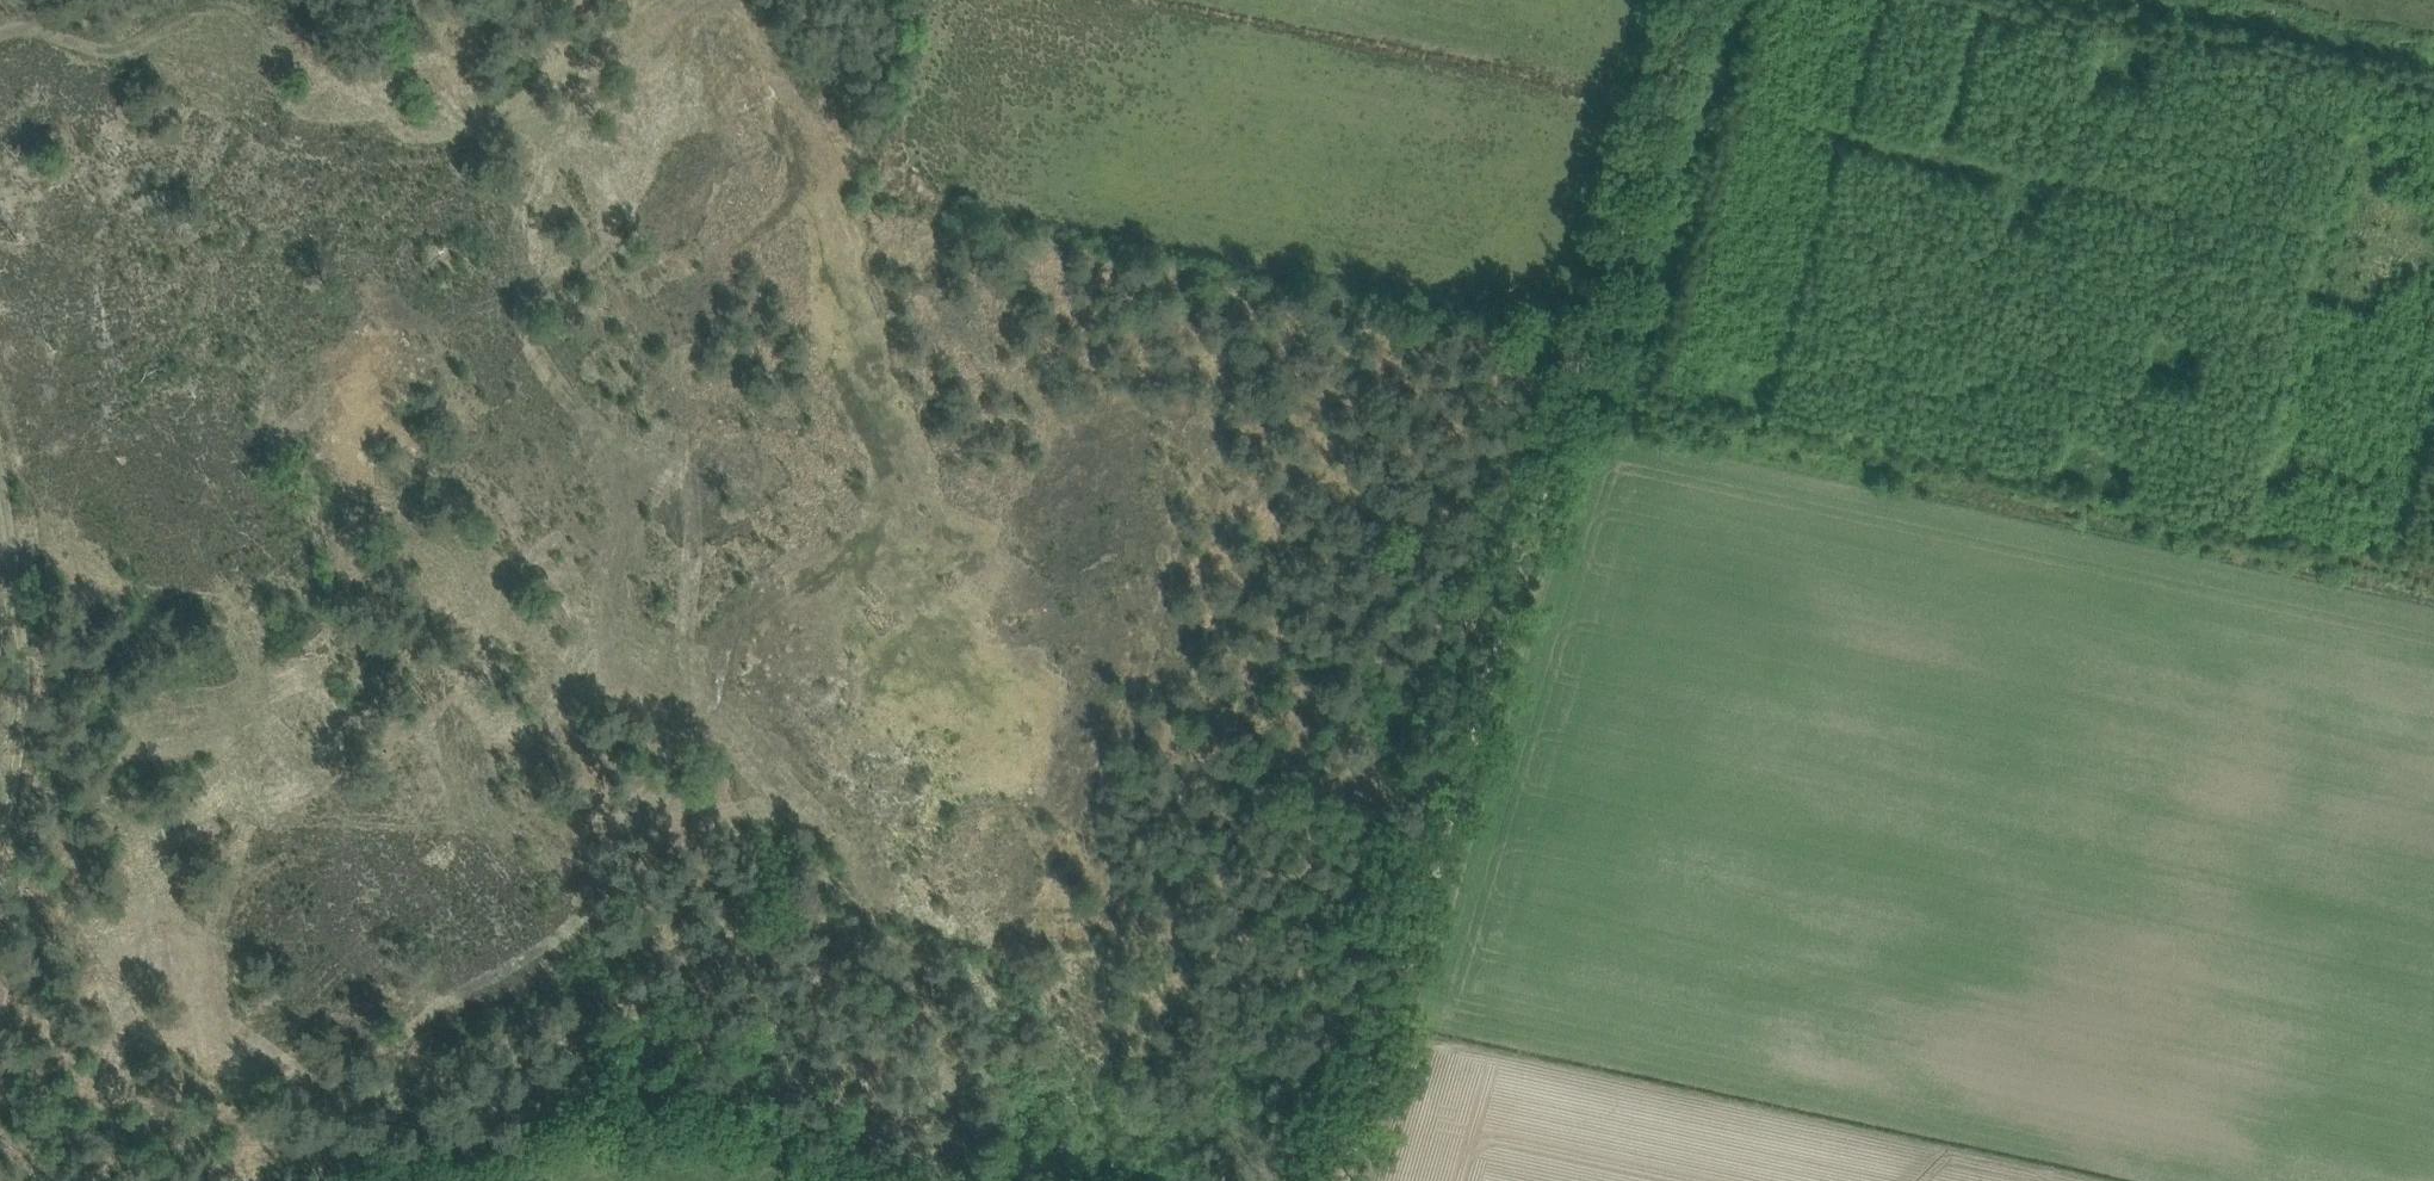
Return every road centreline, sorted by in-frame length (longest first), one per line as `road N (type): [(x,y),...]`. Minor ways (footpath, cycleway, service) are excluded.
road 1 (track): [(1692,0),(1344,1180)]
road 2 (track): [(10,504),(18,673)]
road 3 (track): [(0,824),(18,673)]

